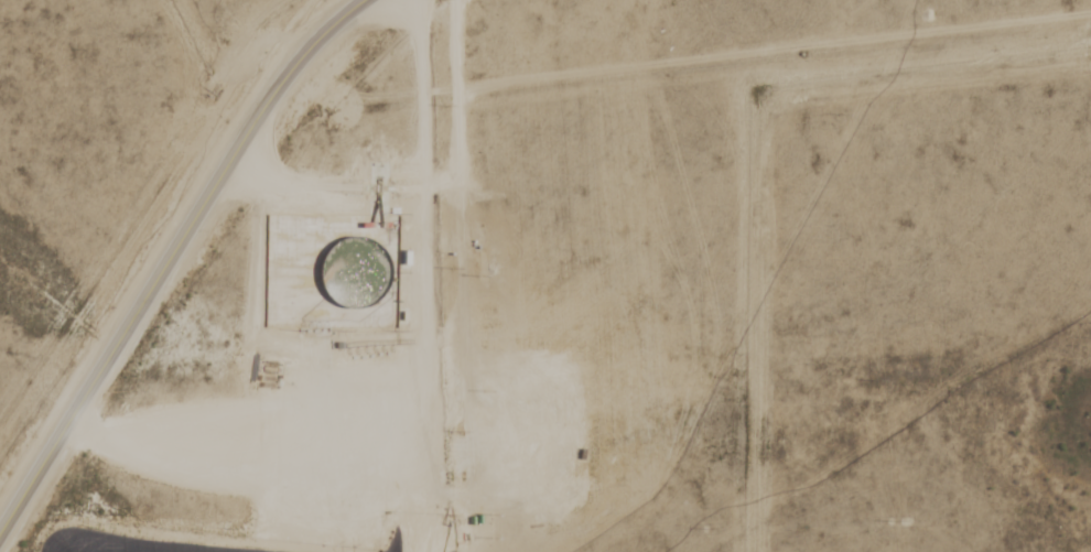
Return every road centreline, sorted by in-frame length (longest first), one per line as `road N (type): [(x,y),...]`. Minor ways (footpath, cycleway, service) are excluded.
road 1 (residential): [(0,537),(257,130),(348,24),(381,0)]

